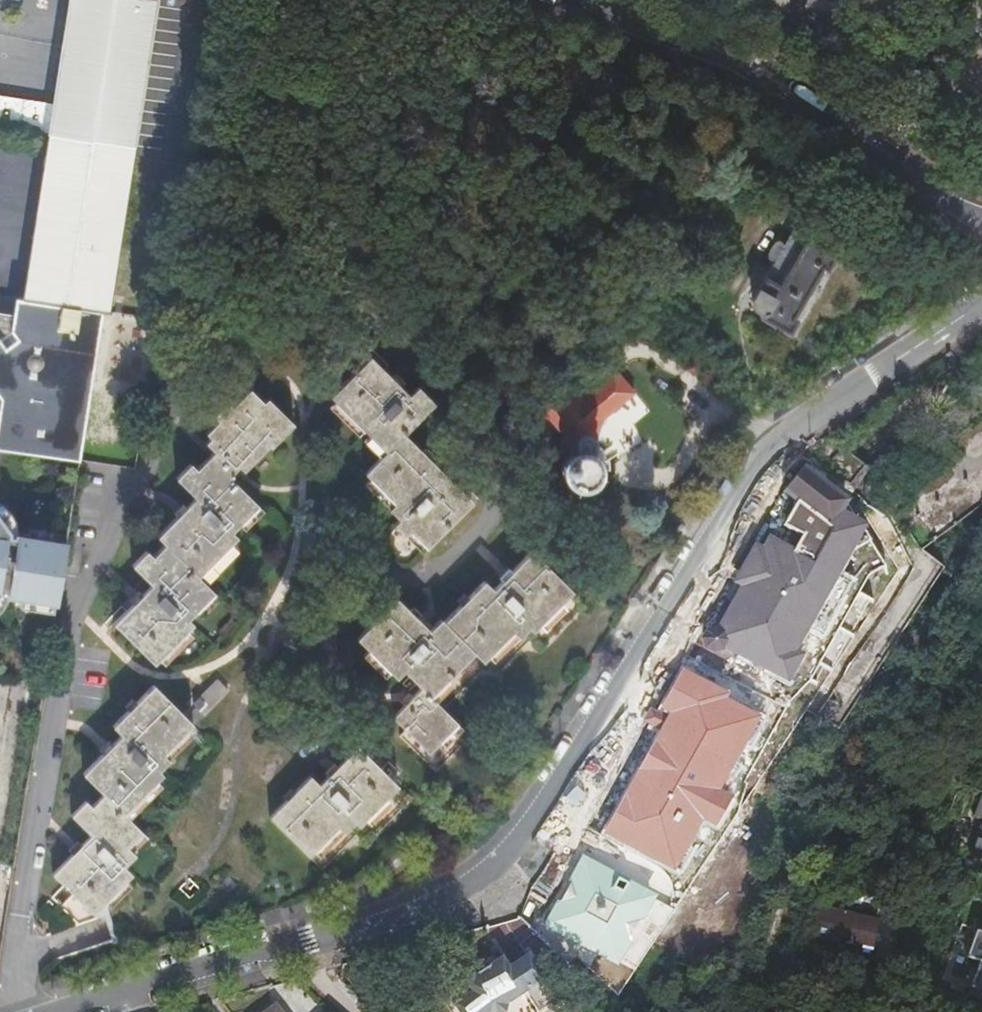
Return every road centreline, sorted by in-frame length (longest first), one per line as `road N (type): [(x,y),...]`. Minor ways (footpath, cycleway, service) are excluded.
road 1 (residential): [(46,1011),(440,900),(494,870),(658,630),(768,442),(981,303)]
road 2 (residential): [(215,314),(319,286),(361,295),(485,430),(508,485),(499,514),(436,575),(388,577),(356,594),(339,623),(331,727)]
road 3 (residential): [(17,959),(75,602),(168,445),(215,314)]
road 4 (residential): [(963,216),(877,163),(803,79),(572,0)]
road 5 (residential): [(215,314),(268,0)]

